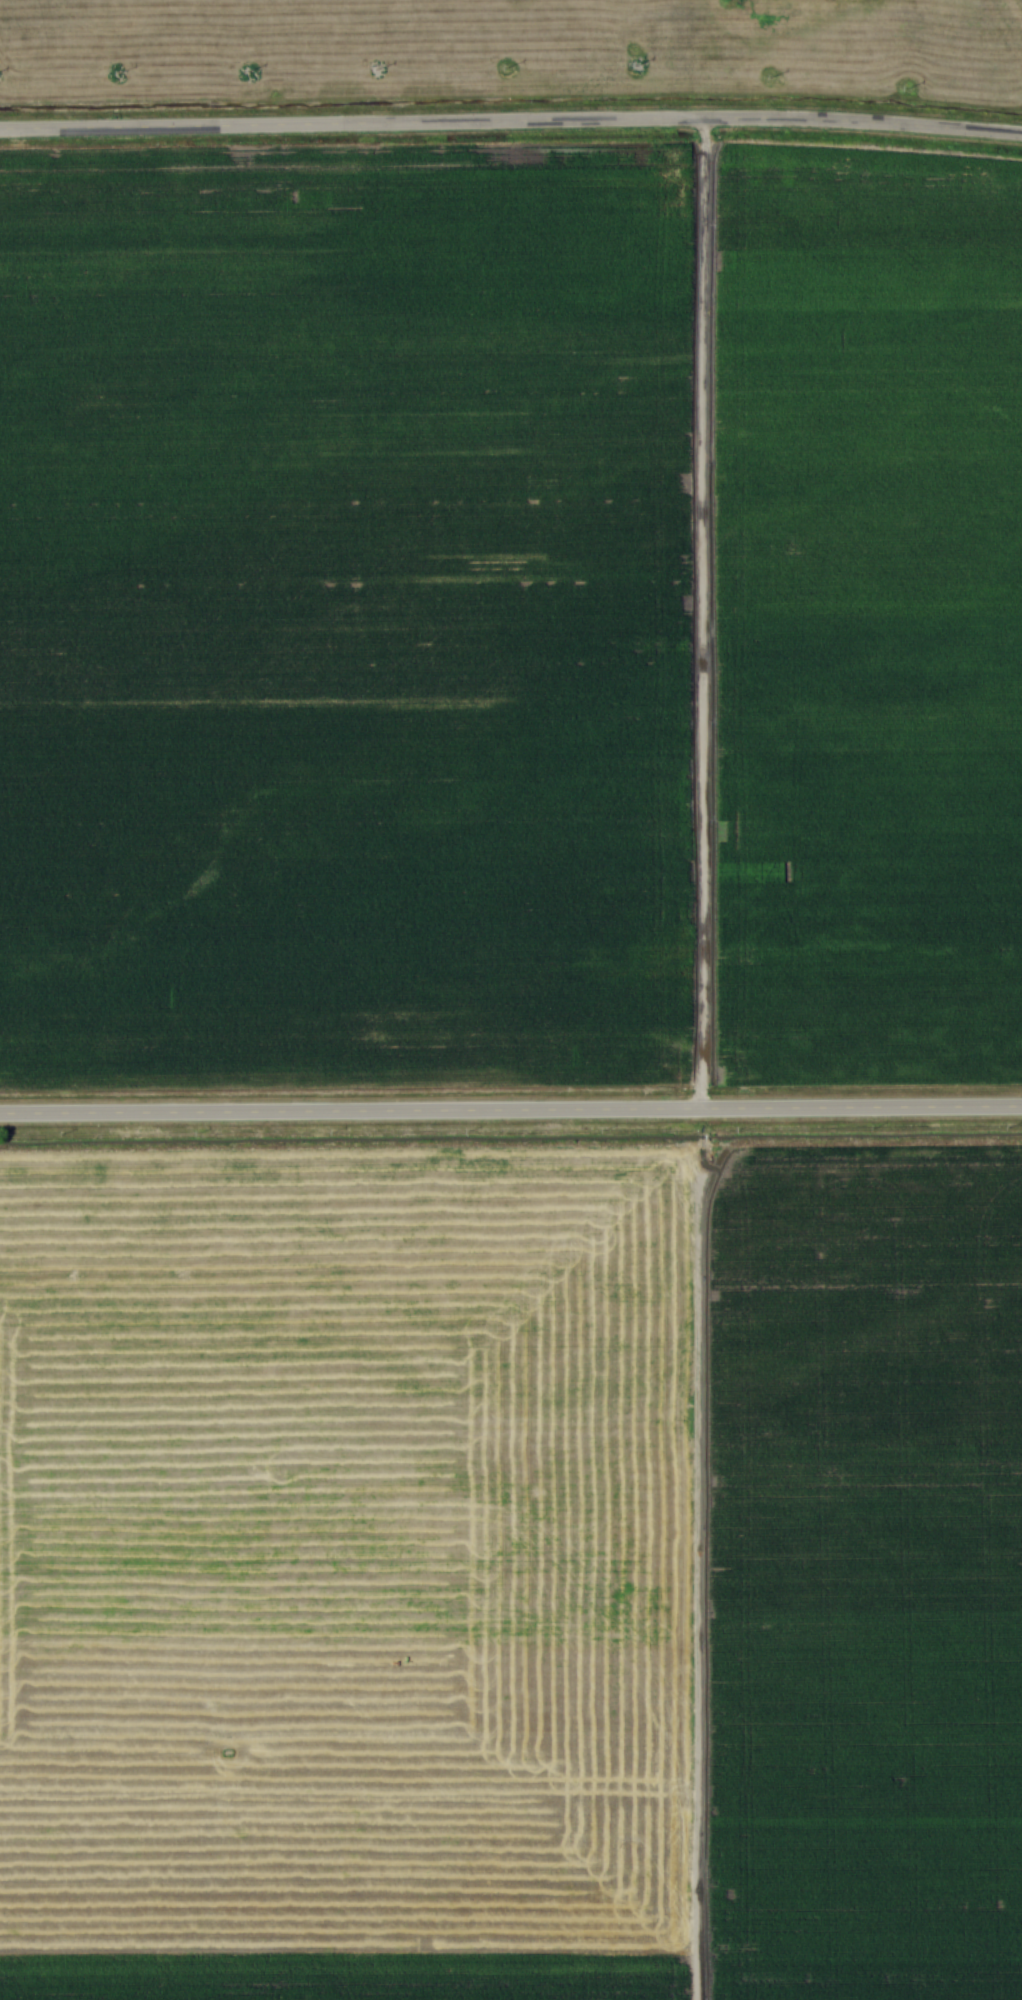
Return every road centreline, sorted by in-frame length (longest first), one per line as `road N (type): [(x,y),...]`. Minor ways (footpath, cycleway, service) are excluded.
road 1 (residential): [(1021,136),(702,120),(0,133)]
road 2 (tertiary): [(1021,1105),(0,1112)]

